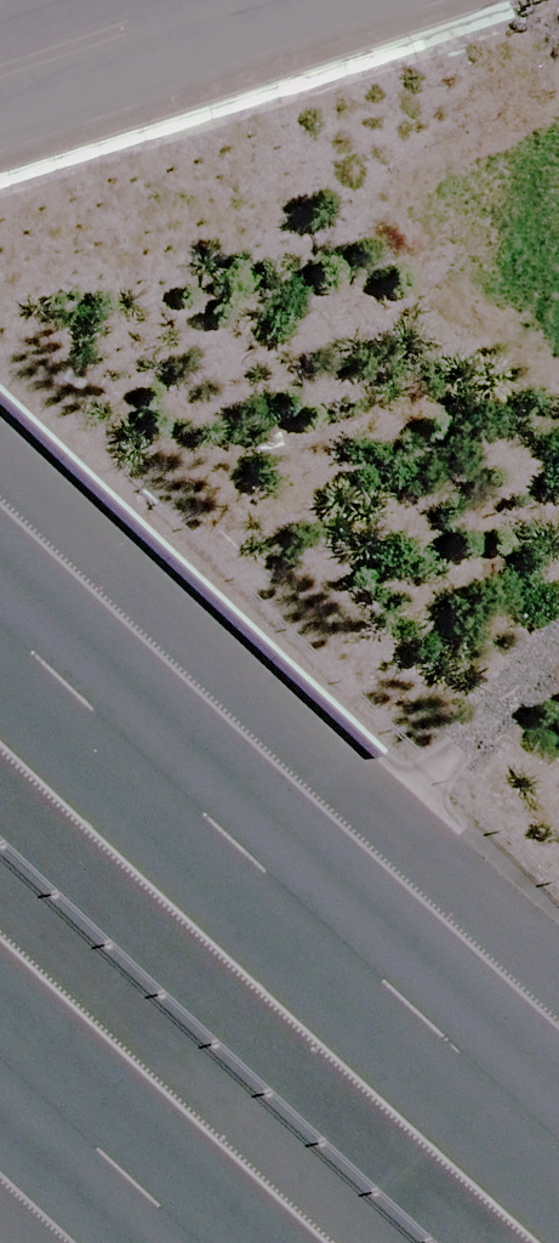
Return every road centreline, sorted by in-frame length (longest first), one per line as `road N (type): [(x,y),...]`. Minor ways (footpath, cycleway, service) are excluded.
road 1 (motorway): [(0,538),(558,1069)]
road 2 (motorway): [(332,1242),(0,948)]
road 3 (residential): [(205,0),(0,69)]

